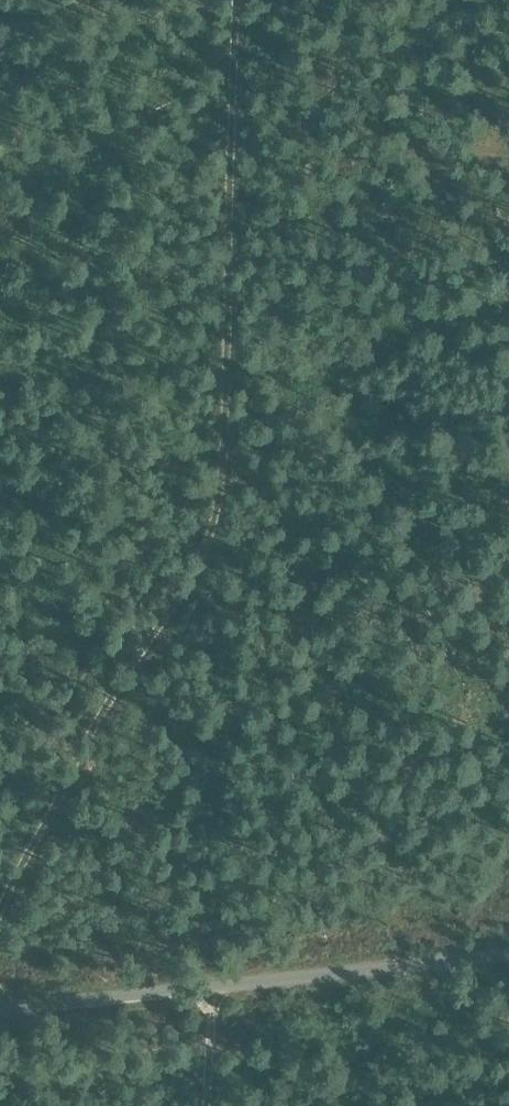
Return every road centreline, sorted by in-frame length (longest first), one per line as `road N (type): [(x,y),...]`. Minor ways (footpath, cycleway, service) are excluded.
road 1 (track): [(0,832),(7,812),(168,641),(211,507),(227,0)]
road 2 (track): [(0,1011),(508,954)]

